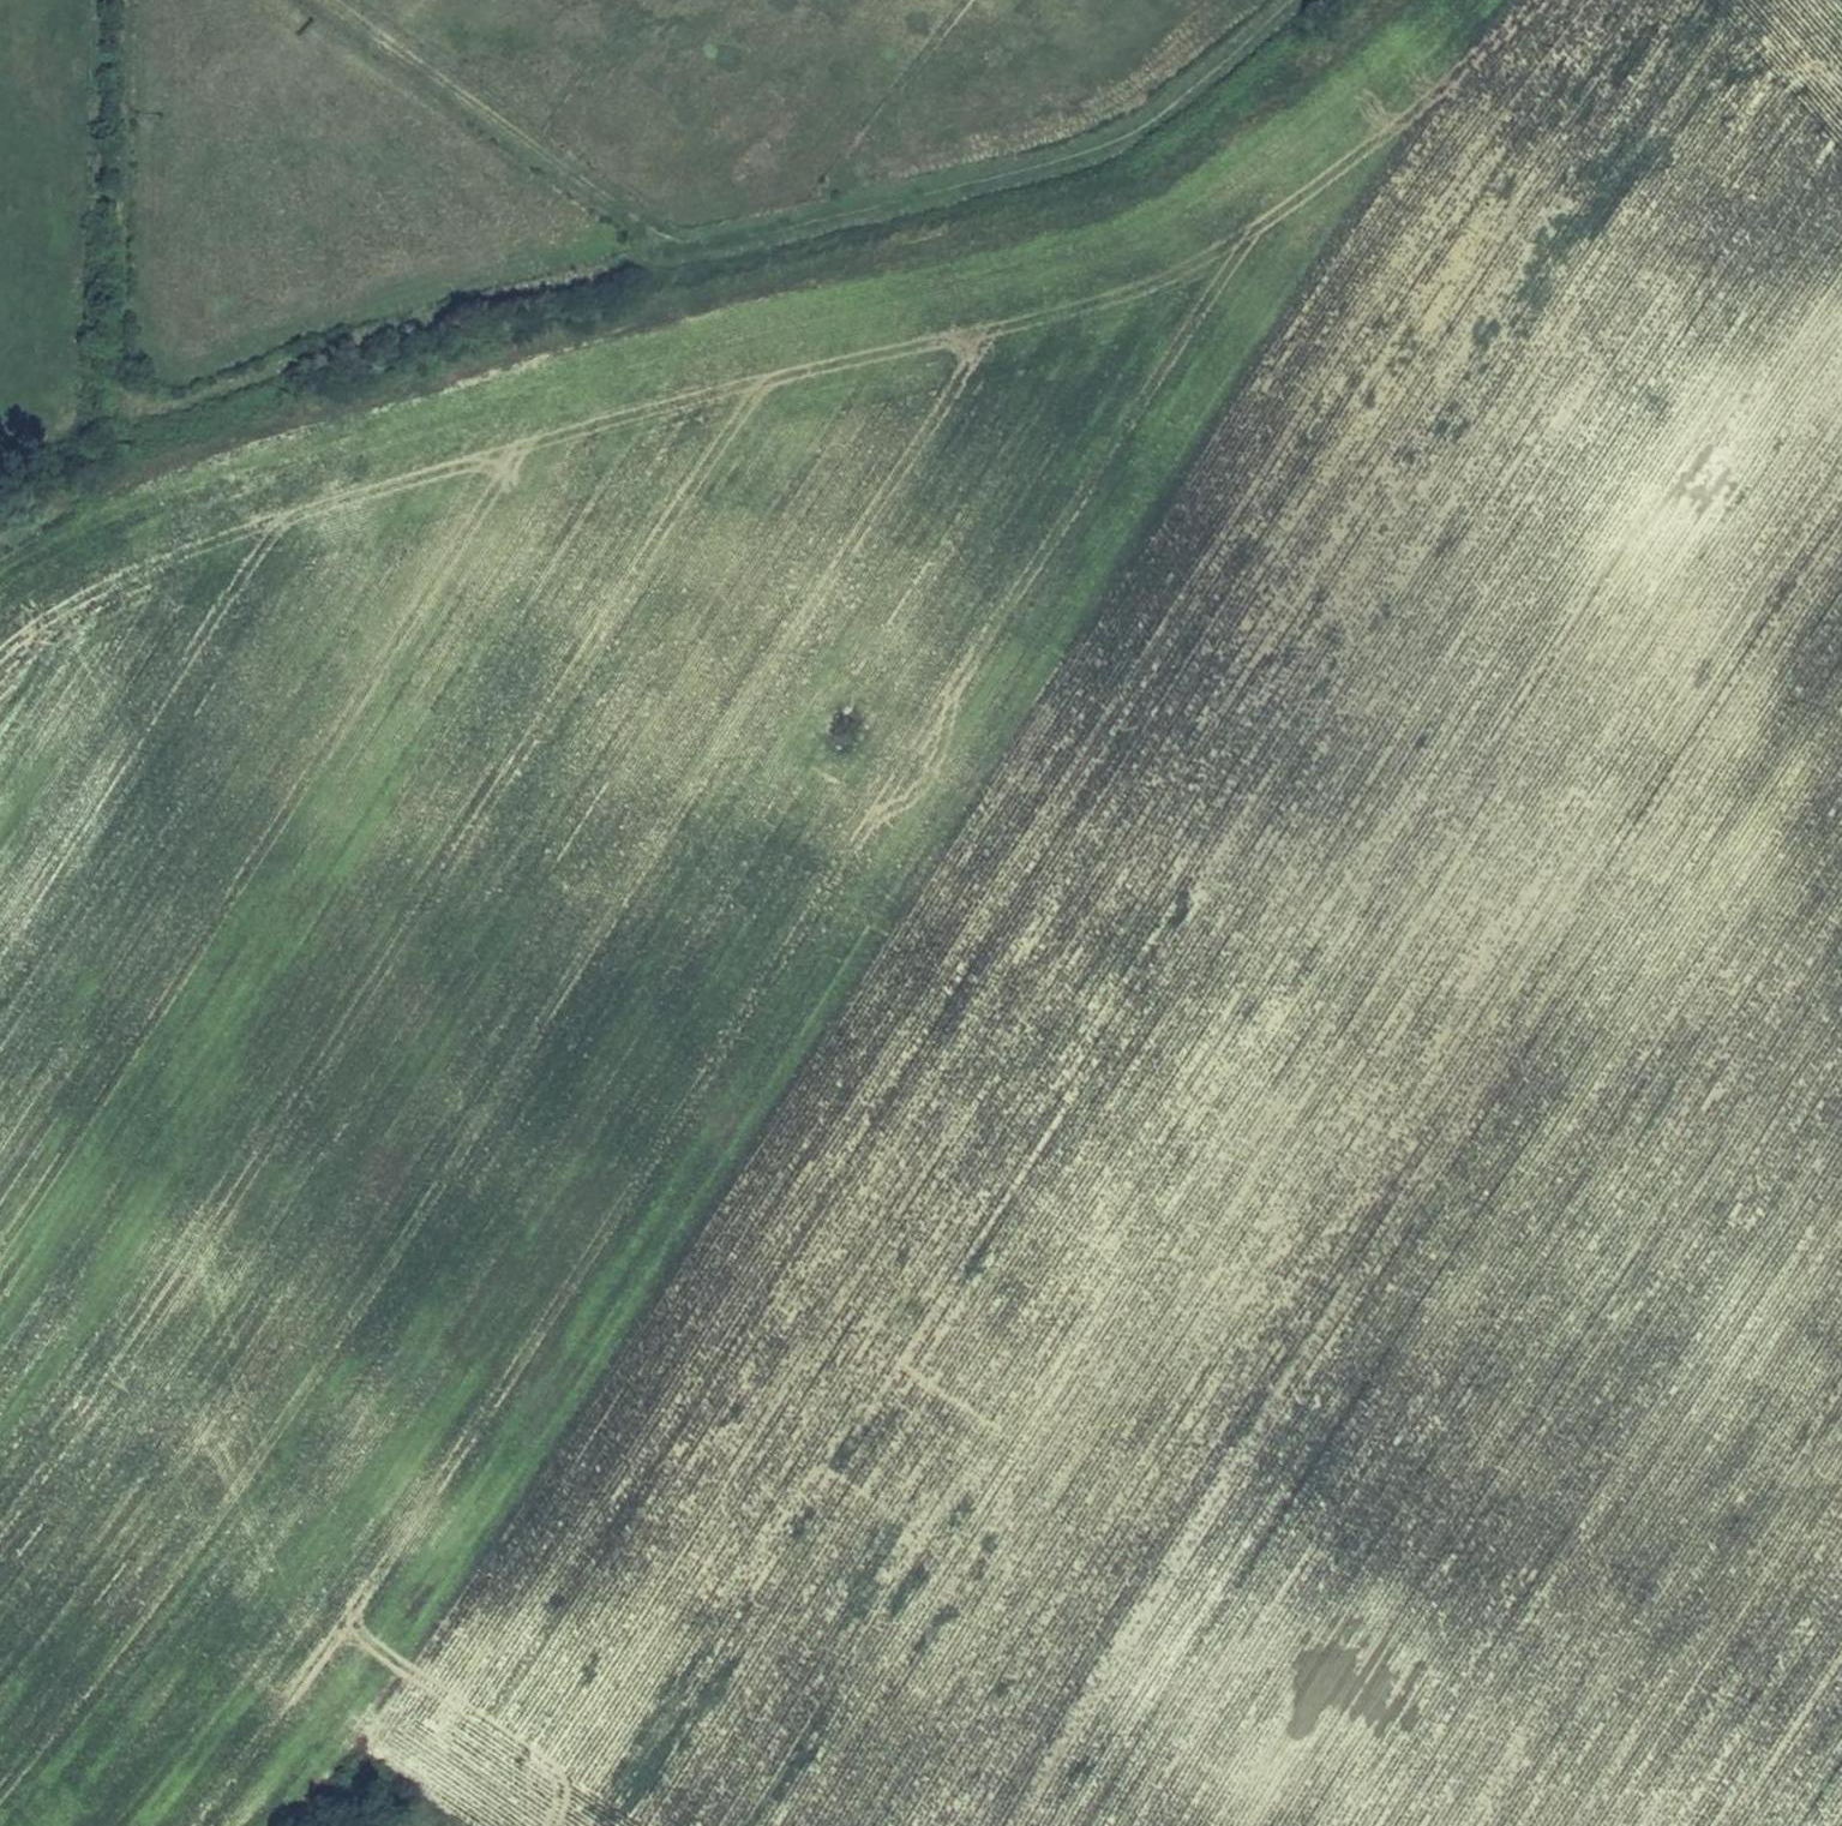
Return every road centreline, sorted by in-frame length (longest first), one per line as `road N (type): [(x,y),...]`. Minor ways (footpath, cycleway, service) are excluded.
road 1 (track): [(1291,0),(1139,123),(647,244),(344,0)]
road 2 (track): [(125,0),(111,401)]

